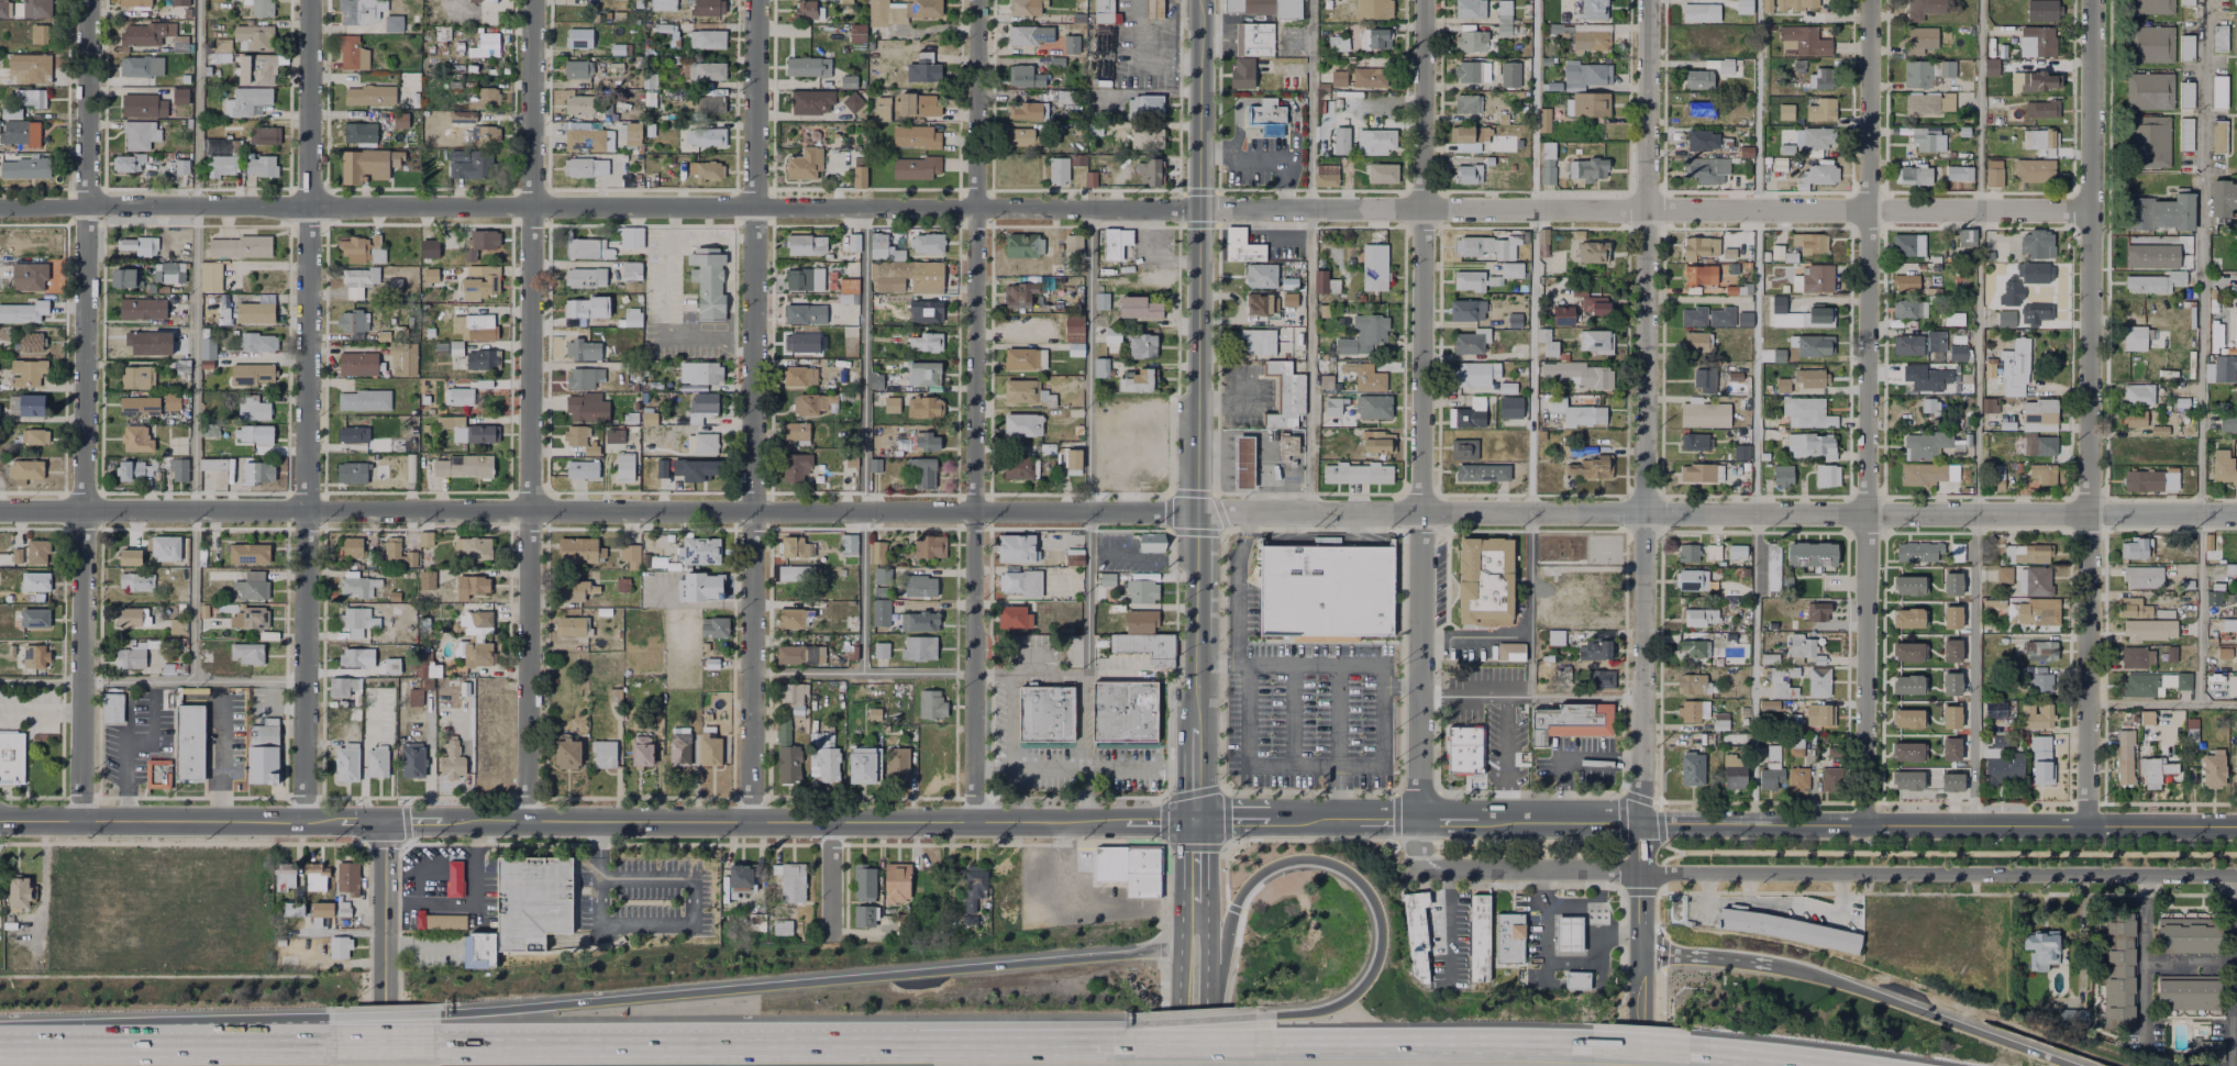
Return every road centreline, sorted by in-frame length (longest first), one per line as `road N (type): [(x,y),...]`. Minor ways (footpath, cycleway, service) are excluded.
road 1 (residential): [(1199,209),(0,207)]
road 2 (residential): [(1195,512),(0,510)]
road 3 (residential): [(1195,512),(2236,514)]
road 4 (residential): [(1199,209),(2091,210)]
road 5 (residential): [(1417,868),(1424,0)]
road 6 (residential): [(2088,825),(2093,0)]
road 7 (residential): [(1863,824),(1870,0)]
road 8 (residential): [(80,822),(88,0)]
road 9 (residential): [(304,821),(310,0)]
road 10 (residential): [(528,821),(533,0)]
road 11 (residential): [(1641,821),(1646,0)]
road 12 (residential): [(973,821),(977,0)]
road 13 (residential): [(751,820),(756,0)]
road 14 (residential): [(1417,868),(2236,875)]
road 15 (motorway): [(1182,945),(440,1018)]
road 16 (tertiary): [(389,821),(1128,821)]
road 17 (tertiary): [(2236,825),(1641,821)]
road 18 (secondary): [(1195,512),(1200,0)]
road 19 (motorway): [(1206,1003),(1248,888),(1286,862),(1327,862),(1373,900),(1380,958),(1365,986),(1342,1004),(1276,1015)]
road 20 (motorway): [(1071,1045),(647,1046)]
road 21 (tertiary): [(389,821),(0,821)]
road 22 (motorway): [(1588,1047),(1273,1045)]
road 23 (motorway): [(2075,1065),(1839,982)]
road 24 (tertiary): [(390,1065),(389,821)]
road 25 (secondary): [(1418,818),(1641,821)]
road 26 (motorway): [(647,1046),(439,1046)]
road 27 (motorway): [(168,1046),(0,1047)]
road 28 (motorway): [(1276,1015),(1114,1029)]
road 29 (motorway): [(1273,1045),(1111,1045)]
road 30 (motorway): [(1783,967),(1640,951)]
road 31 (secondary): [(1204,1065),(1207,935)]
road 32 (secondary): [(1196,642),(1195,512)]
road 33 (secondary): [(1196,819),(1182,945)]
road 34 (secondary): [(1182,945),(1181,1065)]

